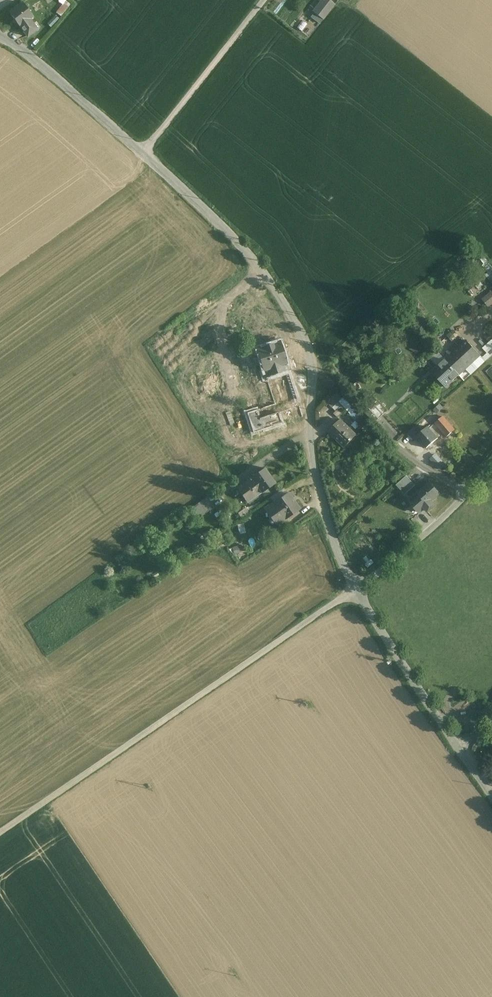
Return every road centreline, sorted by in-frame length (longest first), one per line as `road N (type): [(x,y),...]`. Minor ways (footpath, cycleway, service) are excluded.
road 1 (unclassified): [(356,591),(316,474),(310,346),(253,256),(144,152)]
road 2 (track): [(356,591),(0,835)]
road 3 (unclassified): [(491,793),(356,591)]
road 4 (residential): [(144,152),(264,0)]
road 5 (unclassified): [(144,152),(0,32)]
road 6 (residential): [(356,591),(419,542),(491,467)]

